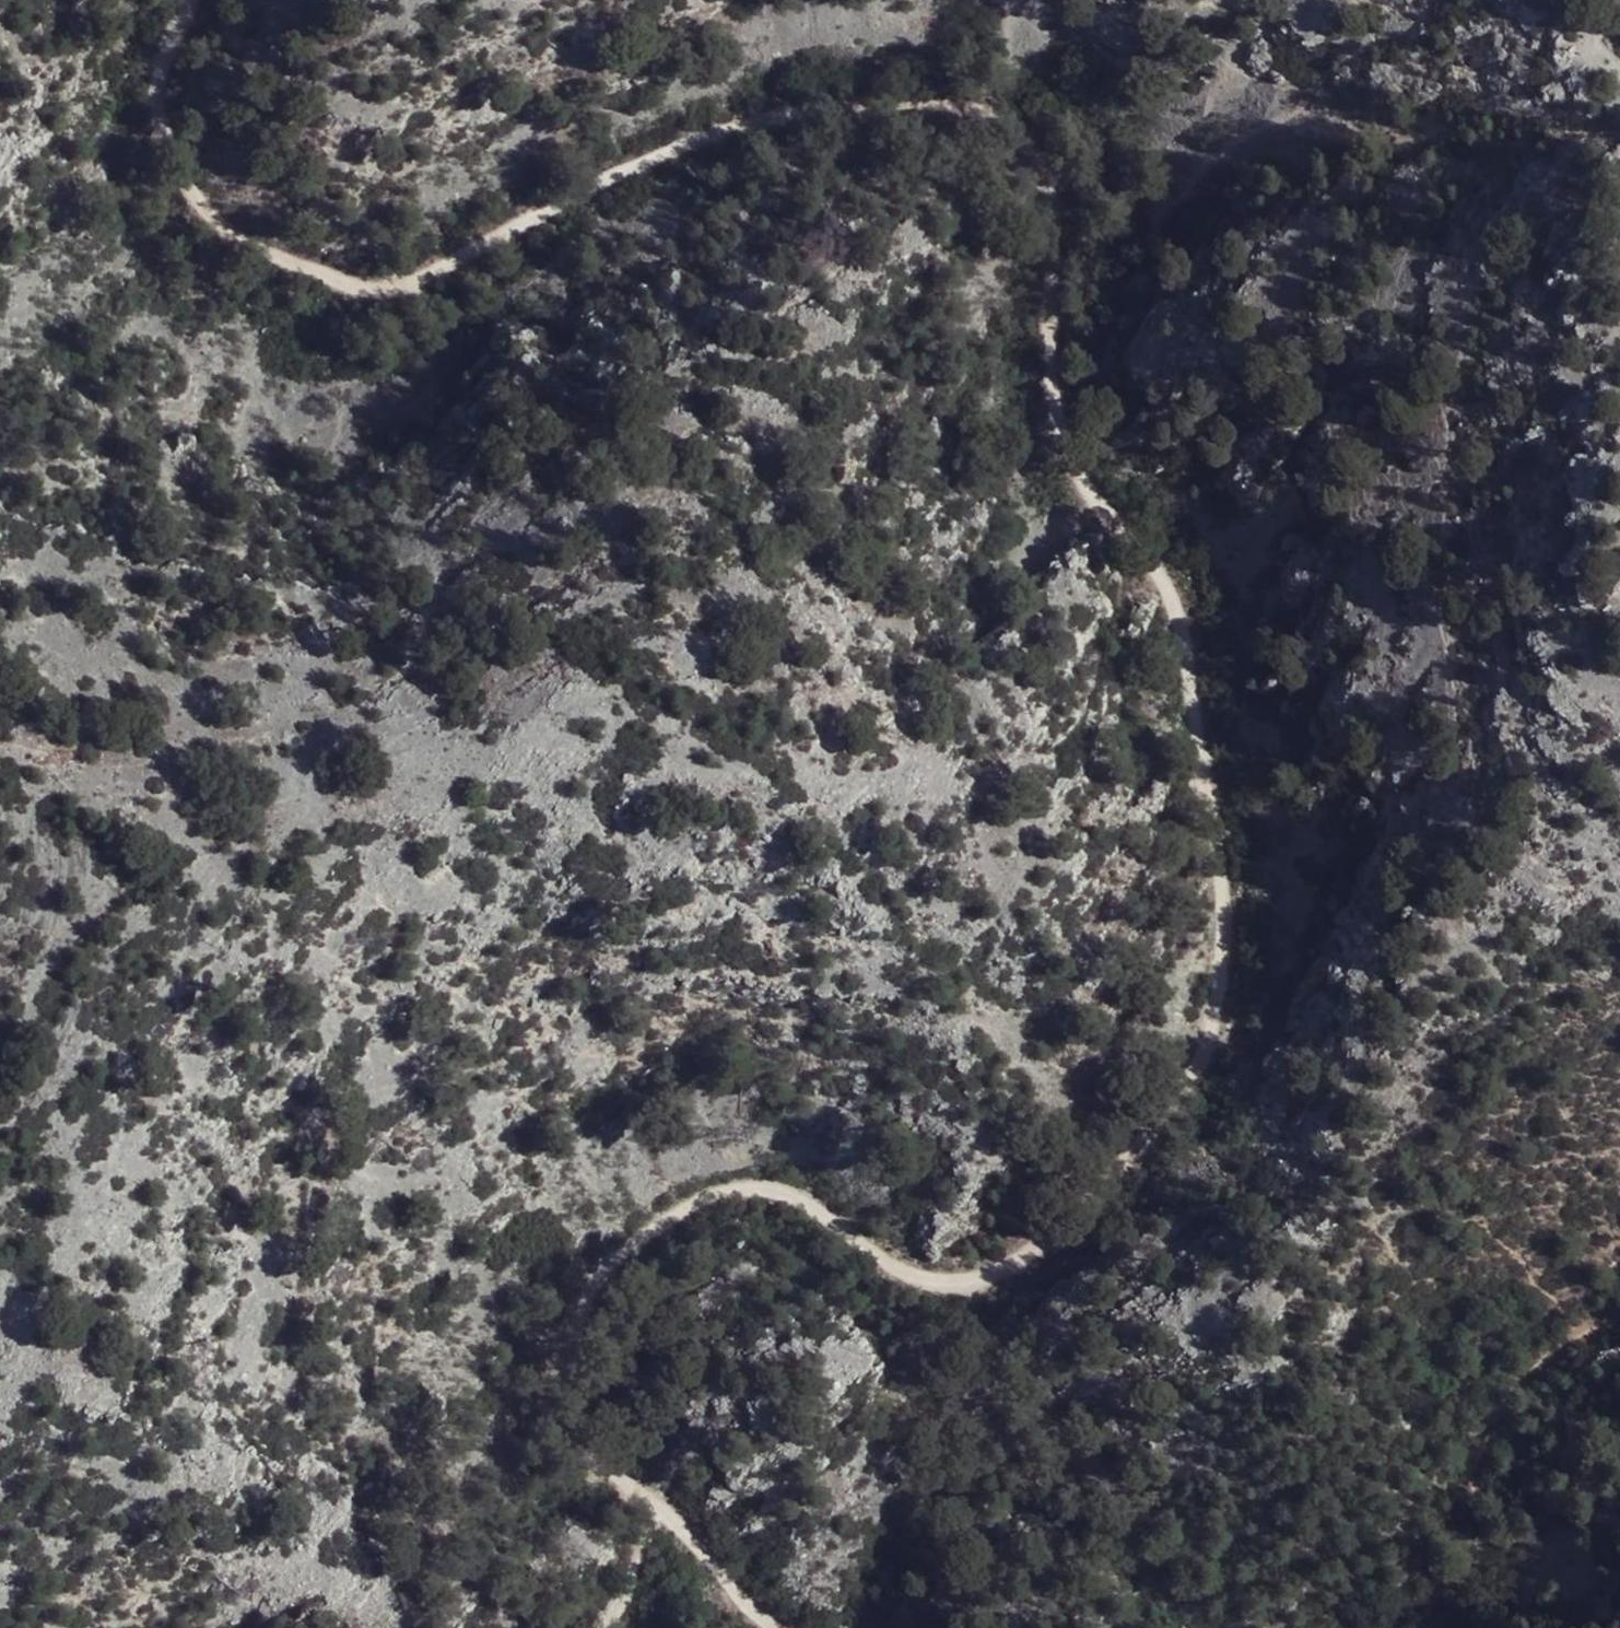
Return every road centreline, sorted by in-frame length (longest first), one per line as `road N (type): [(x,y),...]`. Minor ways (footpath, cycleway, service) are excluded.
road 1 (track): [(653,1504),(591,1444),(570,1394),(563,1347),(614,1260),(671,1213),(712,1194),(789,1191),(914,1277),(979,1283),(1058,1232),(1185,1092),(1207,1049),(1226,922),(1191,693),(1162,577),(1081,479),(1055,415),(1049,193),(1028,142),(1000,112),(926,100),(763,115),(627,164),(415,281),(366,288),(226,230),(196,195),(163,126),(157,85),(187,0)]
road 2 (track): [(781,1627),(653,1504)]

